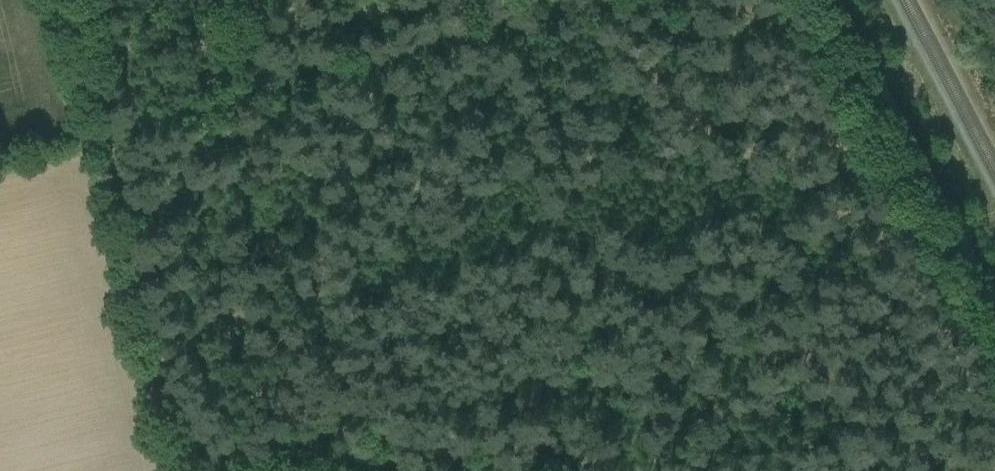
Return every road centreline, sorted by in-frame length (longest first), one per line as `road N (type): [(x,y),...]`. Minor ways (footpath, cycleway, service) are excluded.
road 1 (track): [(621,0),(104,135)]
road 2 (track): [(832,0),(994,306)]
road 3 (track): [(104,135),(187,470)]
road 4 (track): [(351,470),(183,453)]
road 5 (track): [(68,0),(104,135)]

